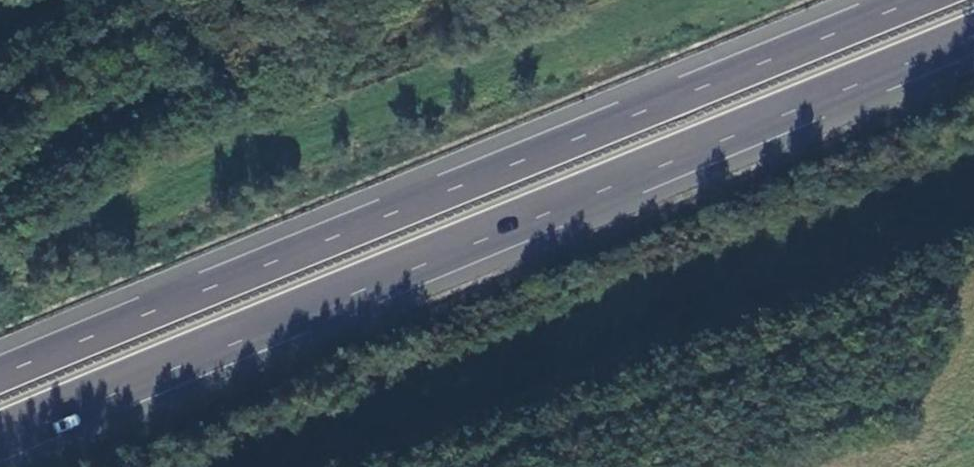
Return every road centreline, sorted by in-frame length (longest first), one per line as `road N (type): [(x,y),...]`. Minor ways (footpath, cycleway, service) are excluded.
road 1 (motorway): [(0,443),(973,35)]
road 2 (motorway): [(921,0),(0,379)]

